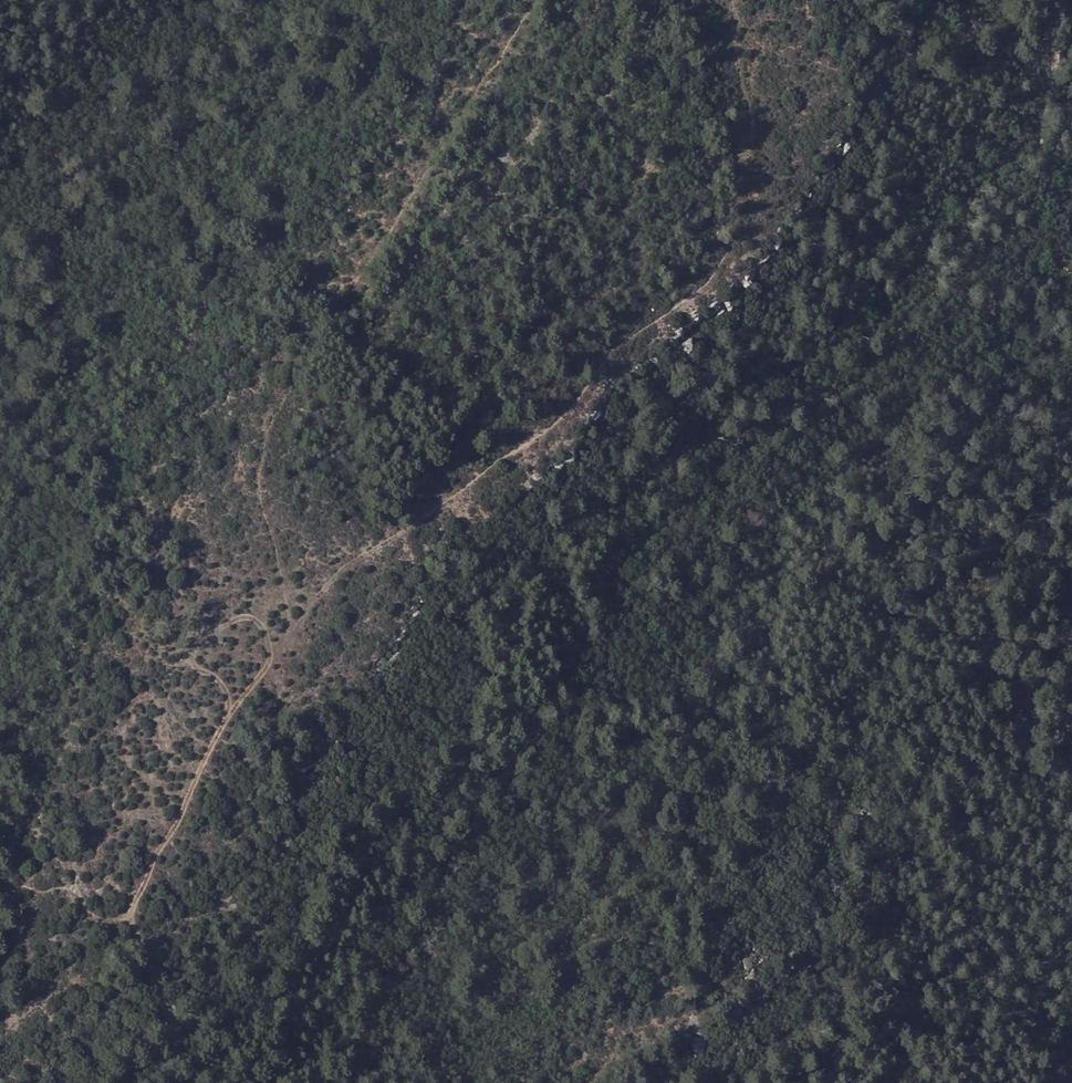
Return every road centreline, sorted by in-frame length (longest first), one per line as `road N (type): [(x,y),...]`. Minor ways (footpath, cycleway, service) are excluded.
road 1 (track): [(1068,0),(1027,216),(1029,234),(1071,287)]

